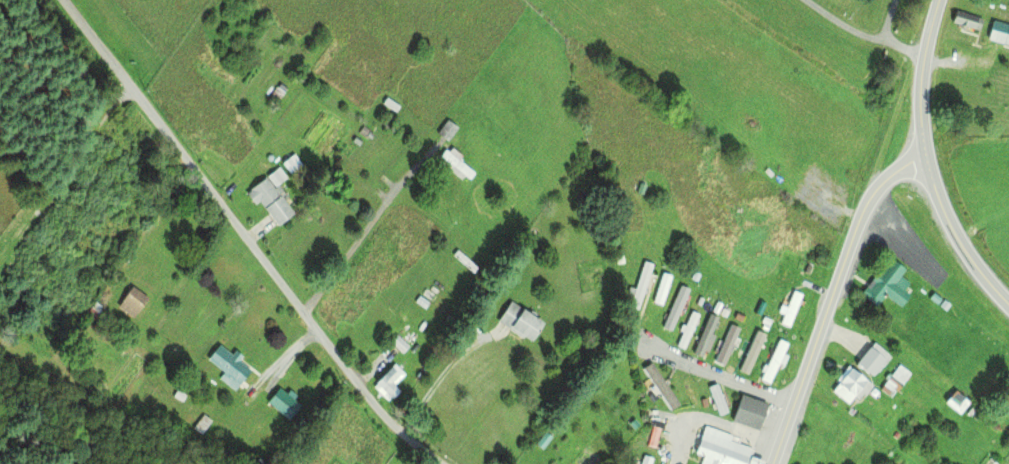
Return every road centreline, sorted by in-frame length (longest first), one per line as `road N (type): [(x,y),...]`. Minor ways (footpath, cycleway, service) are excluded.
road 1 (residential): [(444,463),(393,426),(65,0)]
road 2 (residential): [(925,156),(878,186),(850,233),(769,463)]
road 3 (secondary): [(1008,305),(963,250),(925,156),(919,89),(943,0)]
road 4 (residential): [(0,259),(134,90)]

